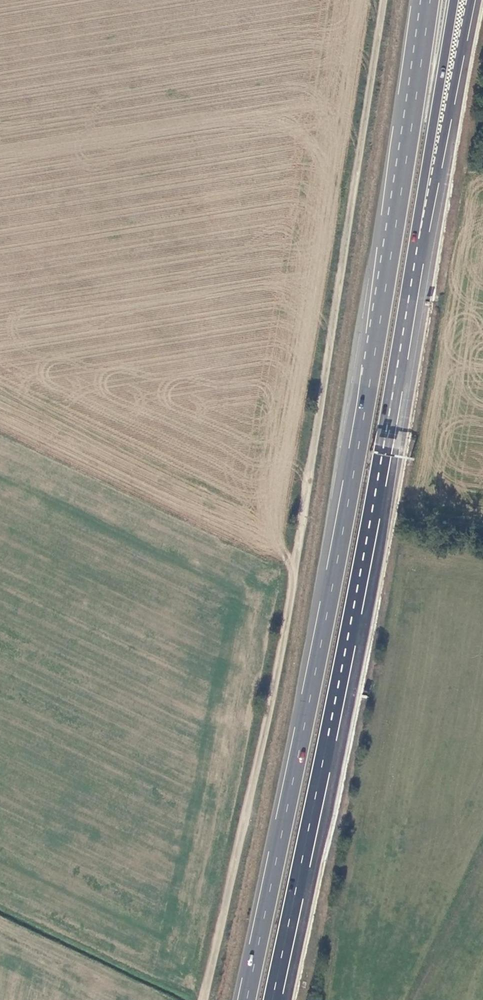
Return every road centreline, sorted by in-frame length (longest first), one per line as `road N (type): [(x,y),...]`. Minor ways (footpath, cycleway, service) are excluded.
road 1 (trunk): [(272,999),(464,0)]
road 2 (trunk): [(430,0),(342,532),(247,999)]
road 3 (track): [(383,0),(288,619),(203,999)]

